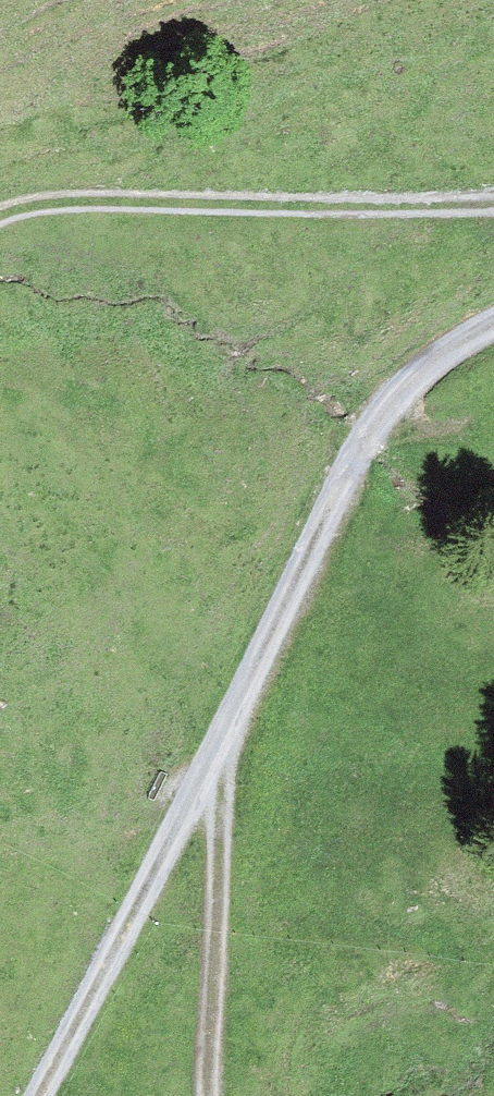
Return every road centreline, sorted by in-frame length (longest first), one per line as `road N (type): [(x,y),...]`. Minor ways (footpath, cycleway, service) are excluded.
road 1 (track): [(31,1095),(202,748),(372,431),(407,389),(493,325)]
road 2 (track): [(0,216),(57,203),(493,202)]
road 3 (track): [(202,748),(208,1095)]

